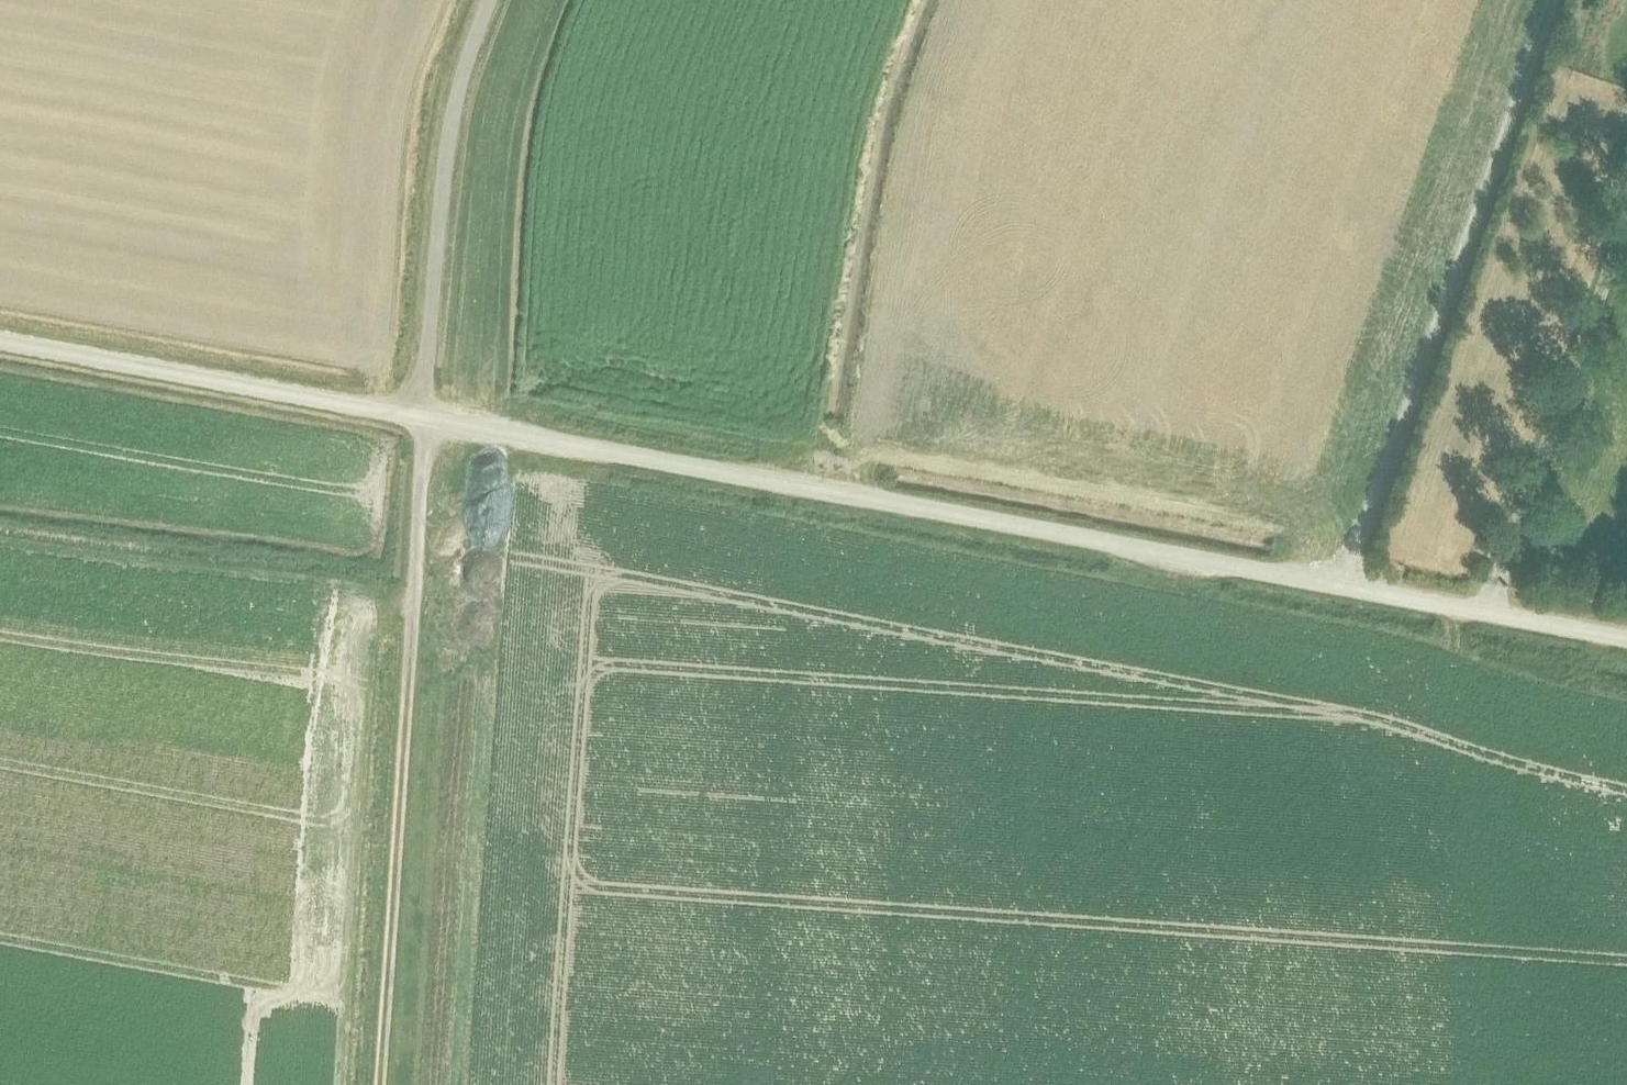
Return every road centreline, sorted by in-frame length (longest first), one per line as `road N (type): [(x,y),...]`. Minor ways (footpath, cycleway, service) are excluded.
road 1 (unclassified): [(1626,638),(0,339)]
road 2 (track): [(380,1084),(443,161),(455,84),(487,0)]

